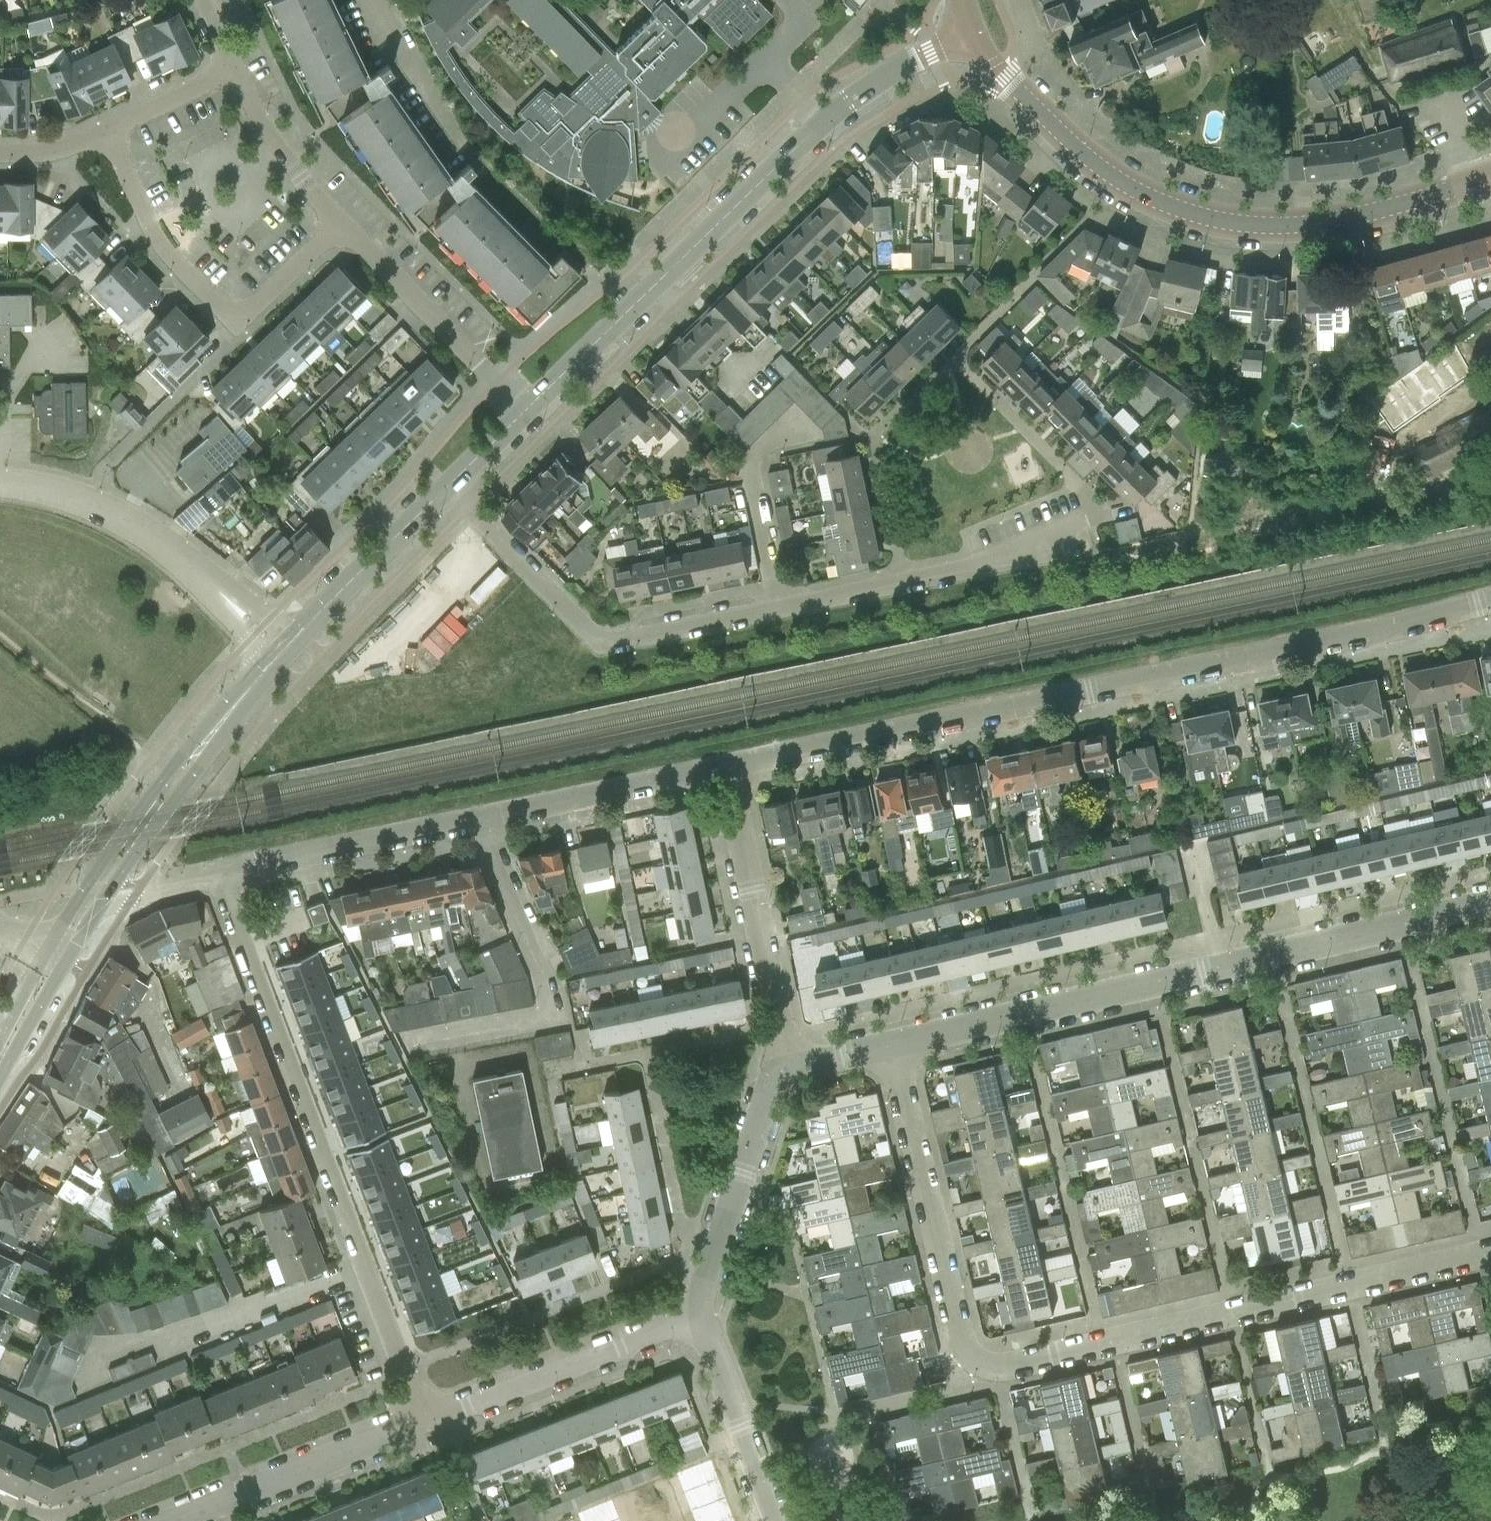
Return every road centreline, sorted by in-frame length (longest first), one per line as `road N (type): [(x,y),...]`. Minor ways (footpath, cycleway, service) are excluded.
road 1 (residential): [(896,1048),(964,1351),(980,1365),(998,1370),(1490,1250)]
road 2 (residential): [(728,768),(1490,607)]
road 3 (unclassified): [(896,1048),(1490,906)]
road 4 (secondary): [(525,411),(827,118),(966,33)]
road 5 (residential): [(224,880),(225,902),(425,1422)]
road 6 (residential): [(224,880),(257,861),(728,768)]
road 7 (tertiary): [(1025,105),(1119,190),(1273,234),(1345,229),(1490,182)]
road 8 (residential): [(445,487),(593,639),(614,643),(779,610)]
road 9 (residential): [(348,229),(259,316),(240,325),(160,242),(102,135)]
road 10 (residential): [(779,610),(1090,544)]
road 11 (residential): [(780,1076),(780,1028),(728,768)]
road 12 (residential): [(425,1422),(703,1315)]
road 13 (residential): [(184,1520),(425,1422)]
road 14 (residential): [(525,411),(348,229)]
road 15 (unclassified): [(703,1315),(780,1076)]
road 16 (residential): [(215,588),(180,554),(86,507),(0,487)]
road 17 (unclassified): [(777,1520),(703,1315)]
road 18 (secondary): [(211,735),(181,756),(76,902)]
road 19 (secondary): [(299,635),(445,487)]
road 20 (residential): [(348,229),(280,149),(233,61)]
road 21 (secondary): [(102,900),(211,735)]
road 22 (residential): [(102,135),(233,61)]
road 23 (residential): [(779,610),(752,468)]
road 24 (unclassified): [(102,900),(224,880)]

